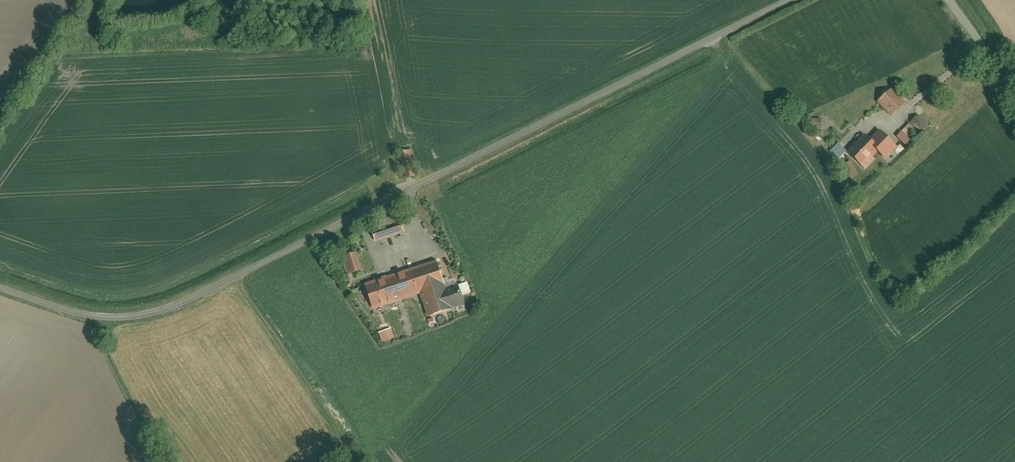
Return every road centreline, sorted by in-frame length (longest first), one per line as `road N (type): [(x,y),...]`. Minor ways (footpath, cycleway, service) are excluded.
road 1 (residential): [(787,0),(174,307),(108,318),(0,287)]

